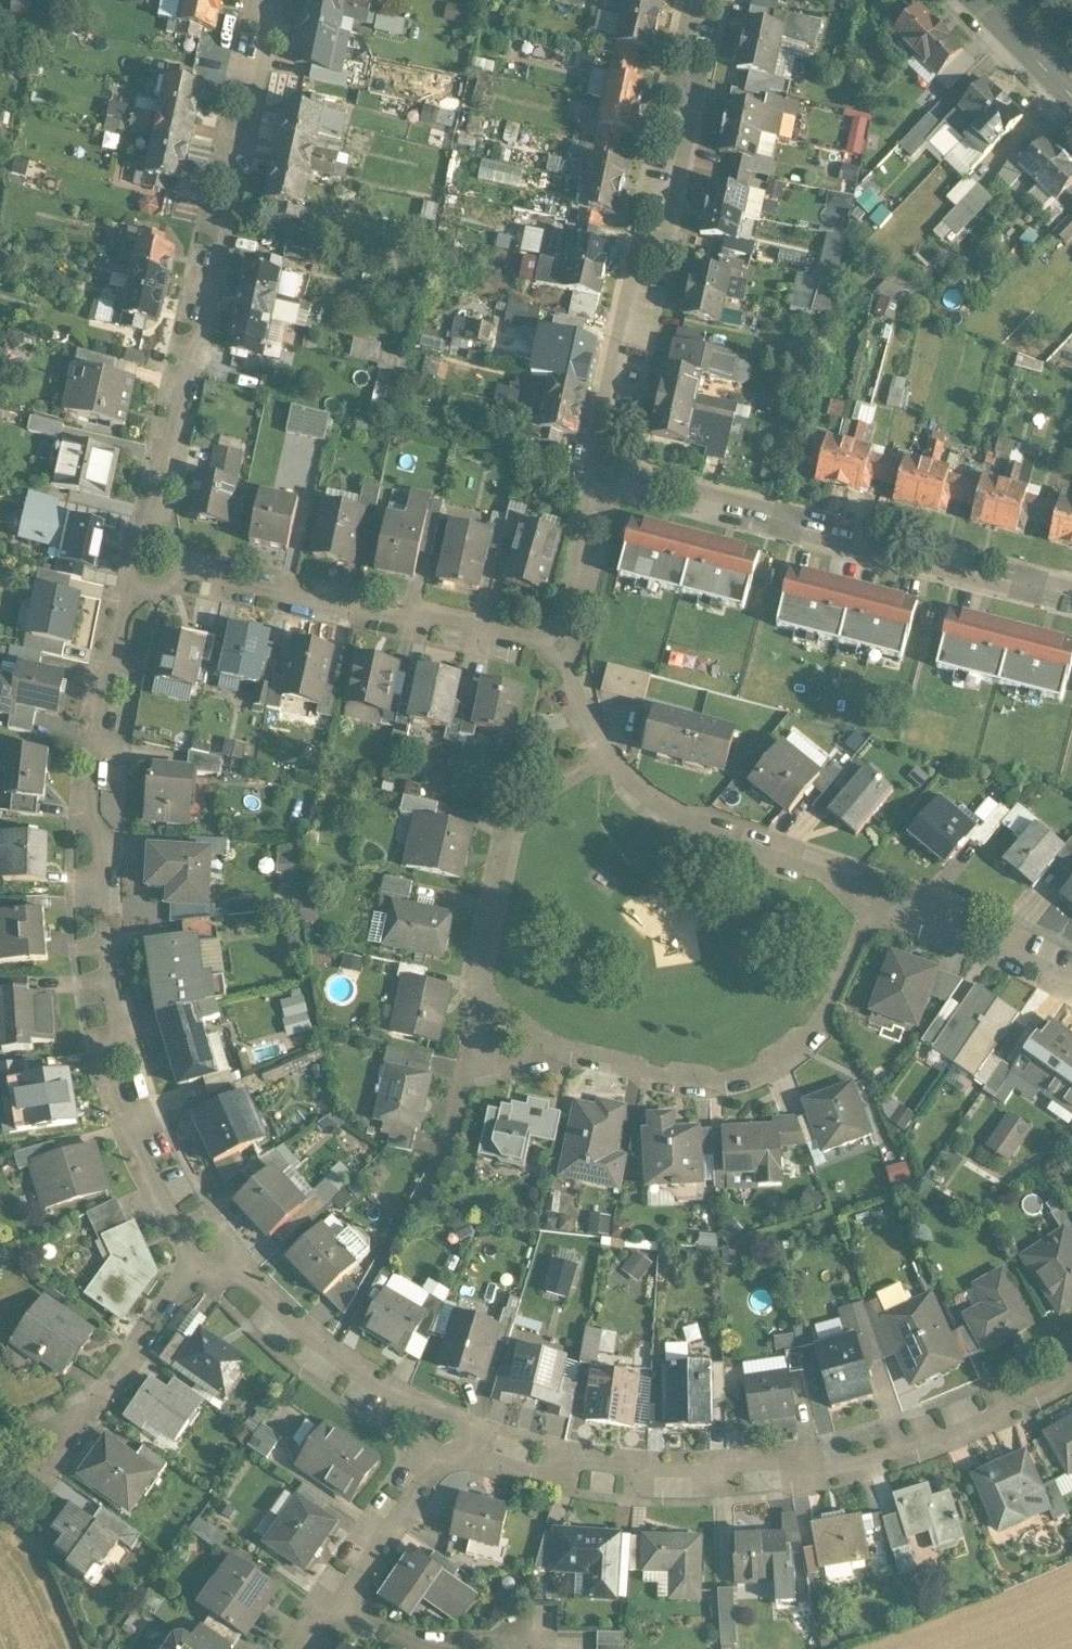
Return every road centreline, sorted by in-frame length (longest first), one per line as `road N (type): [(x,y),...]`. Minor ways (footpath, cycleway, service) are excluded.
road 1 (residential): [(143,583),(129,598),(99,712),(109,733),(103,780),(88,786),(86,816),(101,837),(118,1039),(107,1054),(132,1138),(179,1223),(195,1236)]
road 2 (residential): [(464,1446),(478,1461),(557,1482),(570,1462),(652,1471),(780,1463),(805,1476),(917,1450),(1071,1380)]
road 3 (residential): [(271,0),(225,237),(149,546)]
road 4 (residential): [(690,0),(683,33),(695,88),(688,126),(659,253),(634,267),(595,451)]
road 5 (residential): [(619,472),(794,516),(846,549),(1071,592)]
road 6 (residential): [(530,1050),(630,1068),(668,1086),(749,1082),(805,1046),(824,1021),(877,902)]
road 7 (residential): [(175,571),(407,624),(436,619),(564,645)]
road 8 (residential): [(602,760),(535,806),(506,842),(477,977),(495,1023)]
road 9 (residential): [(602,760),(678,821),(877,902)]
road 10 (residential): [(225,1259),(328,1354),(412,1402),(428,1421)]
road 11 (residential): [(42,1453),(103,1401),(198,1263)]
road 12 (residential): [(335,1598),(414,1639),(559,1647)]
road 13 (residential): [(877,902),(1071,970)]
road 14 (residential): [(434,1456),(335,1598)]
road 15 (residential): [(596,491),(564,645)]
road 16 (residential): [(481,1048),(466,1063),(443,1164)]
road 17 (residential): [(564,645),(602,760)]

